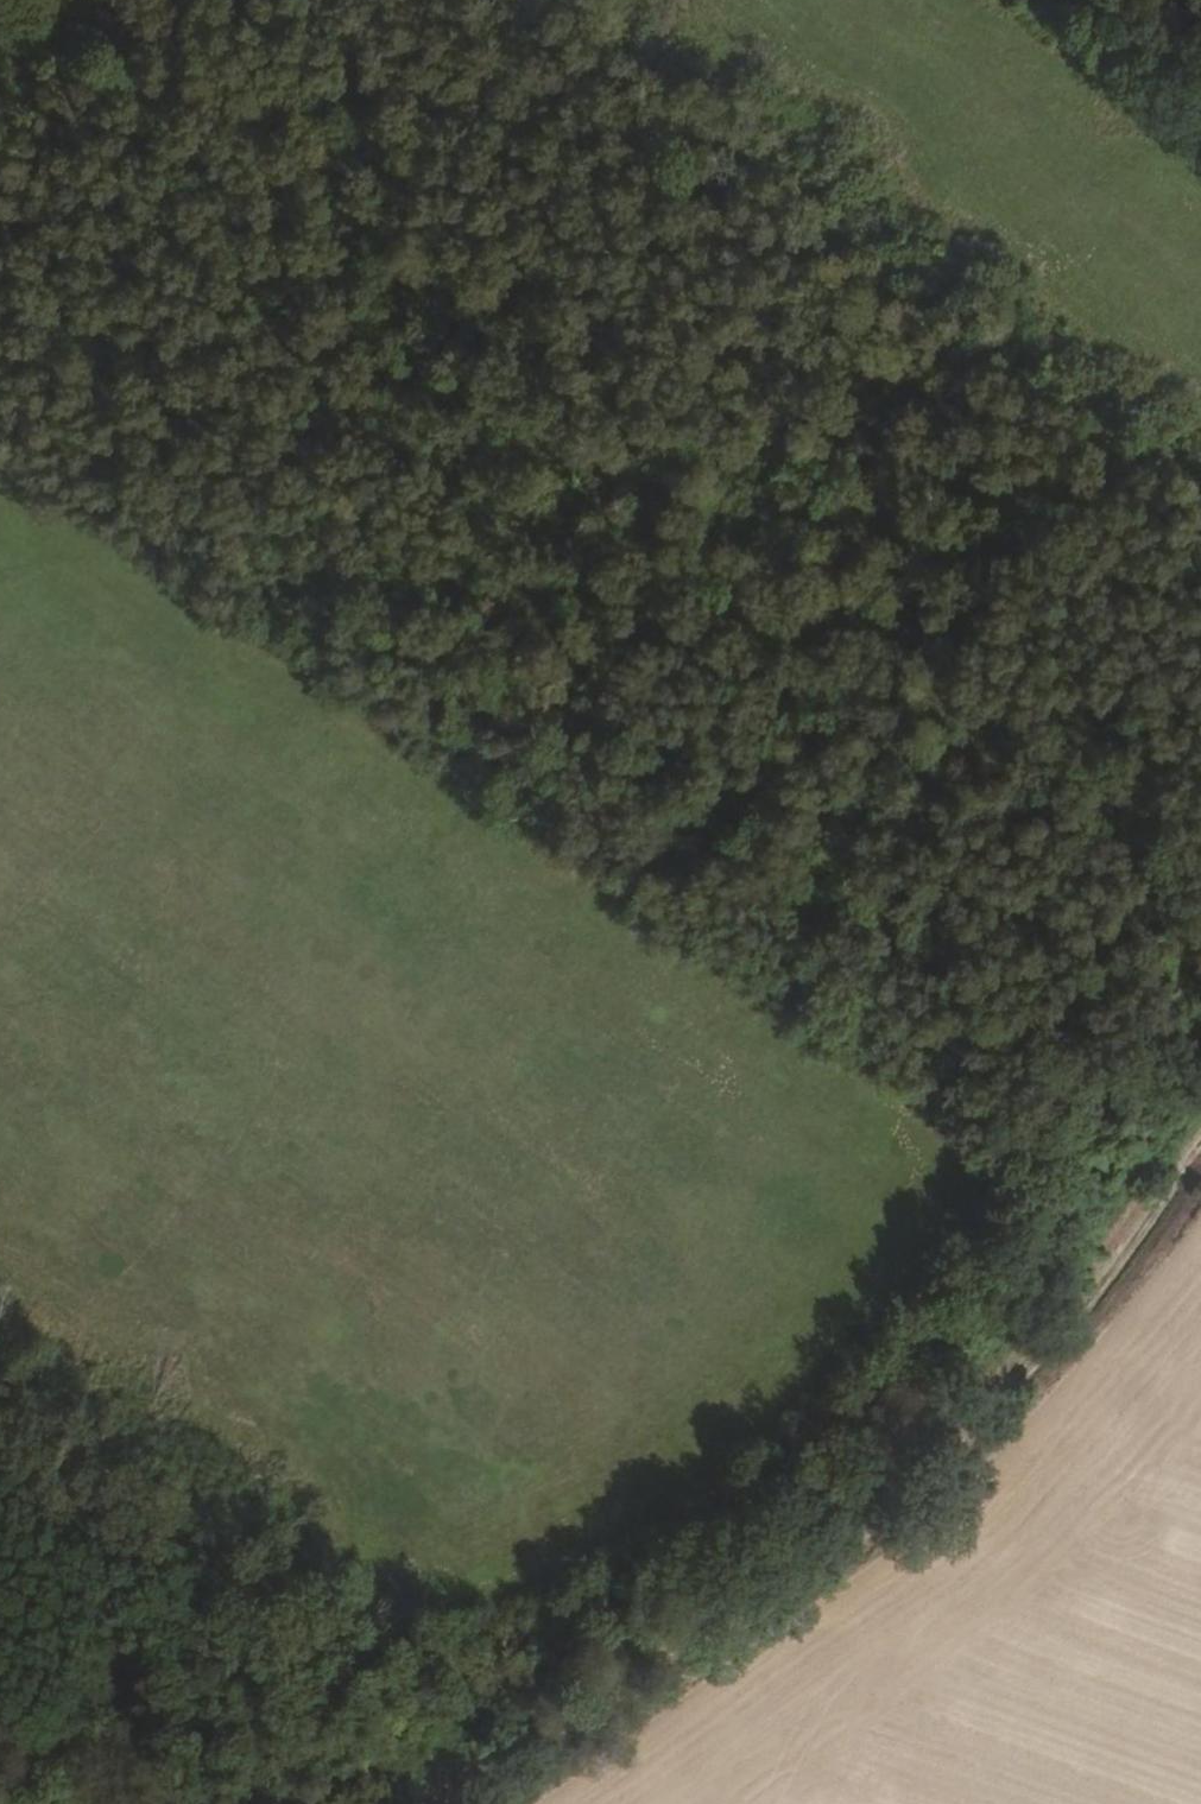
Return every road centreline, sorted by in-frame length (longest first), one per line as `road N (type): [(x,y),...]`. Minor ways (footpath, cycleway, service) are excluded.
road 1 (track): [(459,1803),(1111,1281),(1200,1182)]

